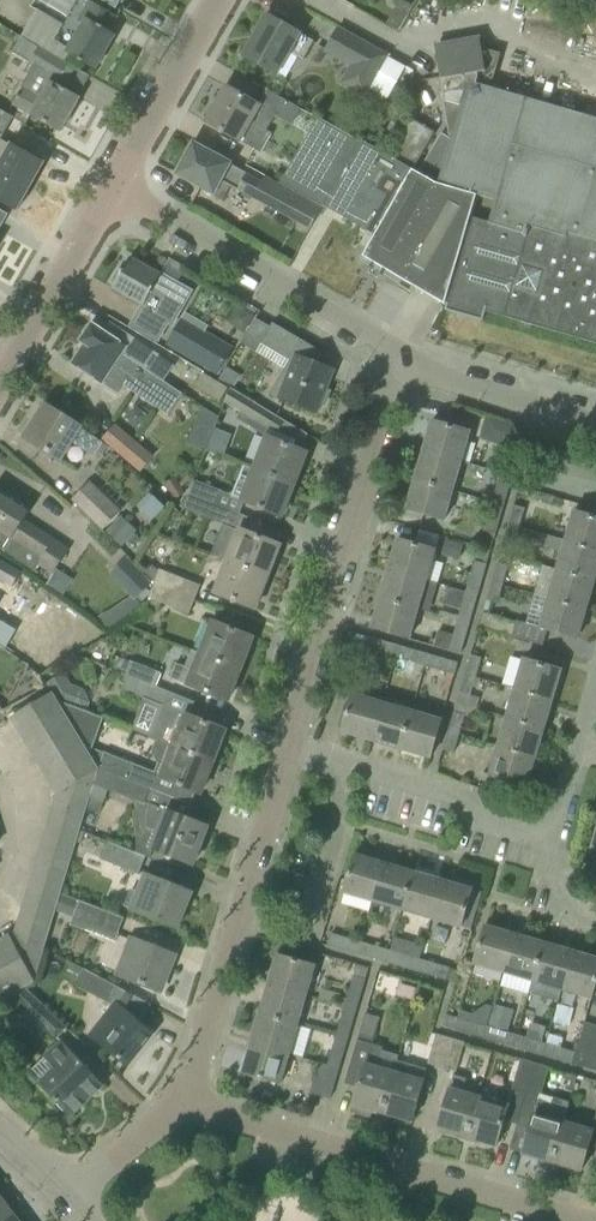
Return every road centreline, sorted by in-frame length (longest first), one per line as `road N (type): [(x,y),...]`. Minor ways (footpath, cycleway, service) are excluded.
road 1 (residential): [(586,1220),(180,1102)]
road 2 (residential): [(287,746),(388,412),(411,363)]
road 3 (residential): [(180,1102),(204,1049),(287,746)]
road 4 (unclassified): [(411,363),(109,187)]
road 5 (residential): [(553,838),(477,818),(453,794),(287,746)]
road 6 (tertiary): [(0,378),(109,187)]
road 7 (tertiary): [(109,187),(217,0)]
road 8 (unclassified): [(595,424),(450,382),(411,363)]
road 9 (residential): [(553,838),(595,681)]
road 10 (residential): [(65,1190),(180,1102)]

